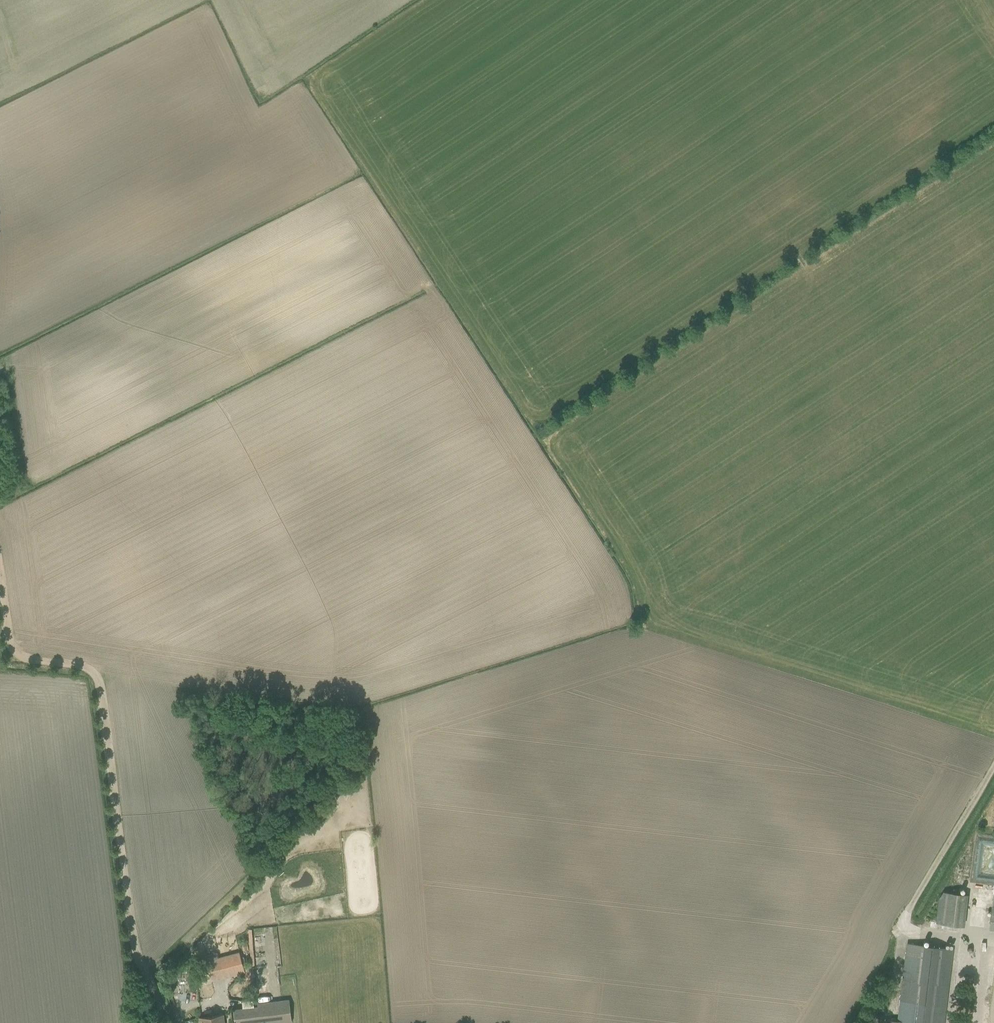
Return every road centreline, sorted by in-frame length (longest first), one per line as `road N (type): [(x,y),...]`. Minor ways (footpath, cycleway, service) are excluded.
road 1 (track): [(164,1022),(133,934),(92,670),(17,659),(0,549)]

